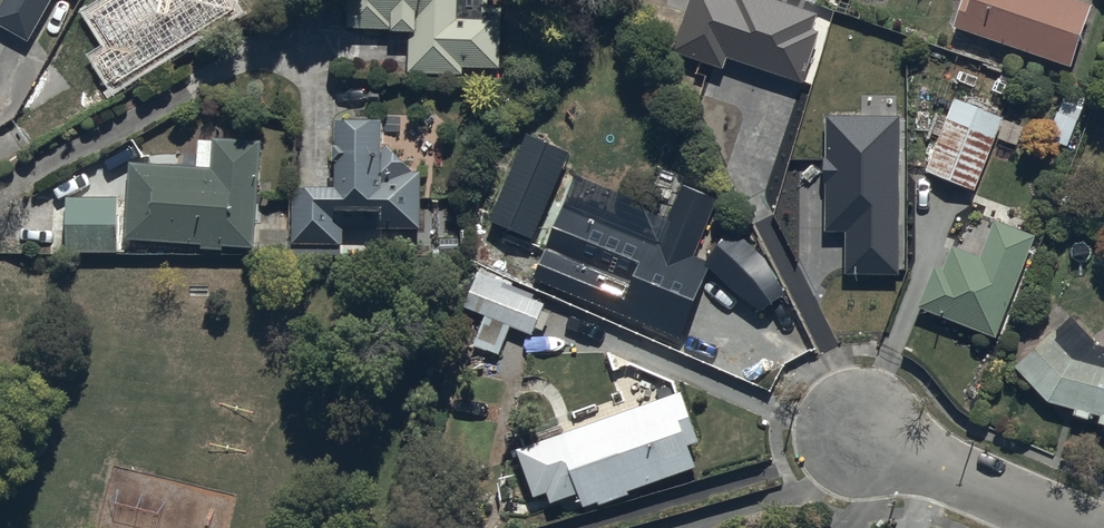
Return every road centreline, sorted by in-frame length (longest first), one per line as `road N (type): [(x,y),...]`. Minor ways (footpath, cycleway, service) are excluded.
road 1 (residential): [(1087,527),(854,432)]

